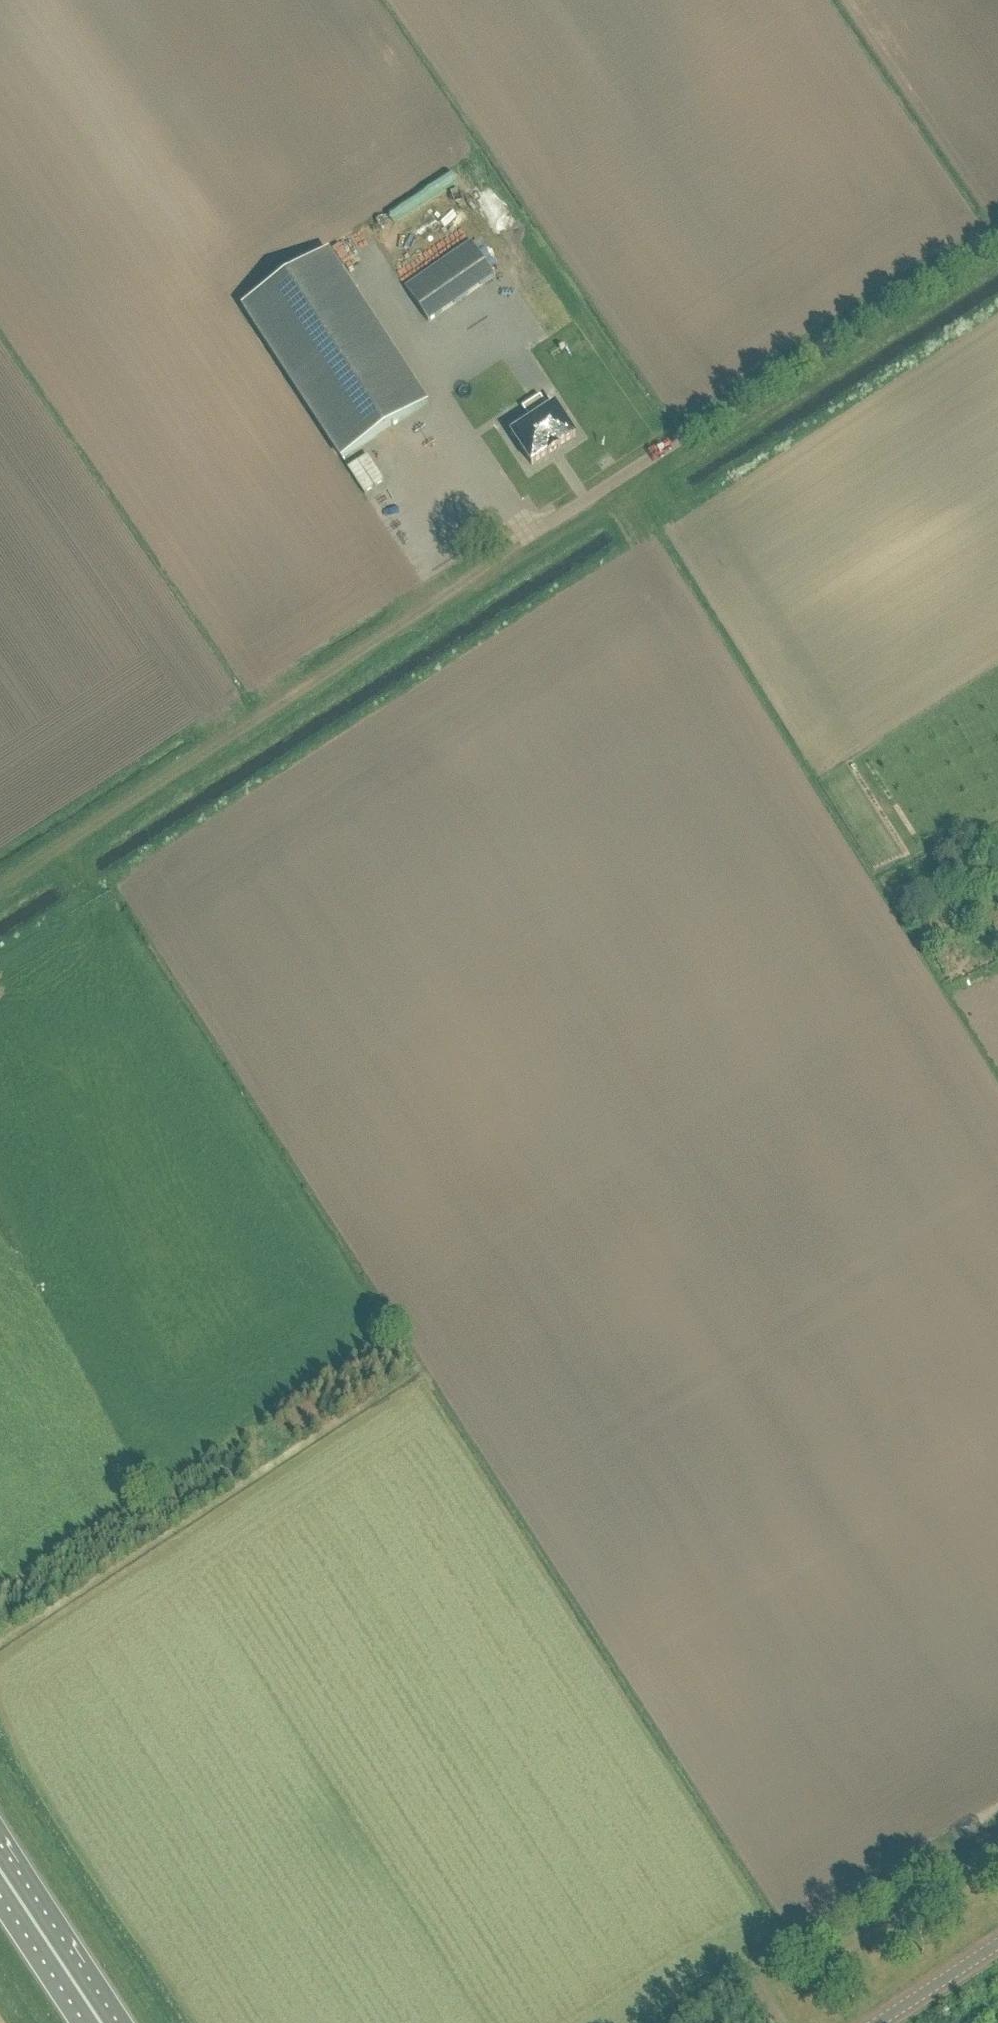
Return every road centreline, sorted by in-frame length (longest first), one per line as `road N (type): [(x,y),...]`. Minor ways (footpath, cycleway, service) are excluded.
road 1 (unclassified): [(0,882),(997,233)]
road 2 (trunk): [(101,2022),(0,1871)]
road 3 (tertiary): [(881,2022),(997,1946)]

